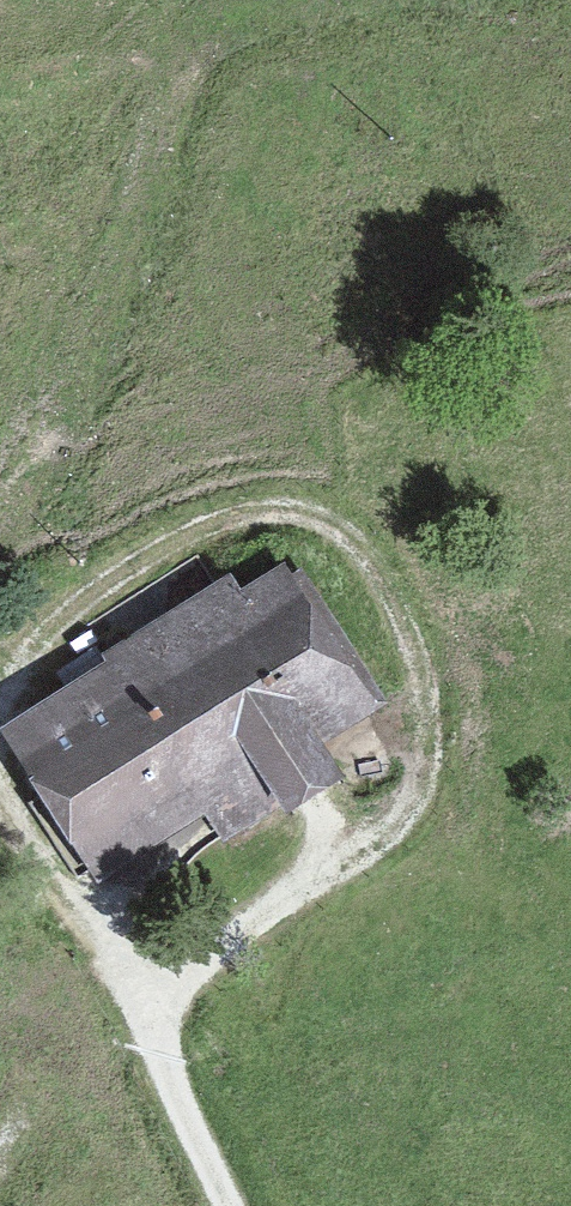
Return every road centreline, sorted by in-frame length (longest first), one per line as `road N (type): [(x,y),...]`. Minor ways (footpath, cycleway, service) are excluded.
road 1 (track): [(332,0),(225,28),(176,105),(95,347),(0,540)]
road 2 (track): [(234,1205),(130,982)]
road 3 (track): [(225,28),(0,94)]
road 4 (track): [(0,799),(130,982)]

